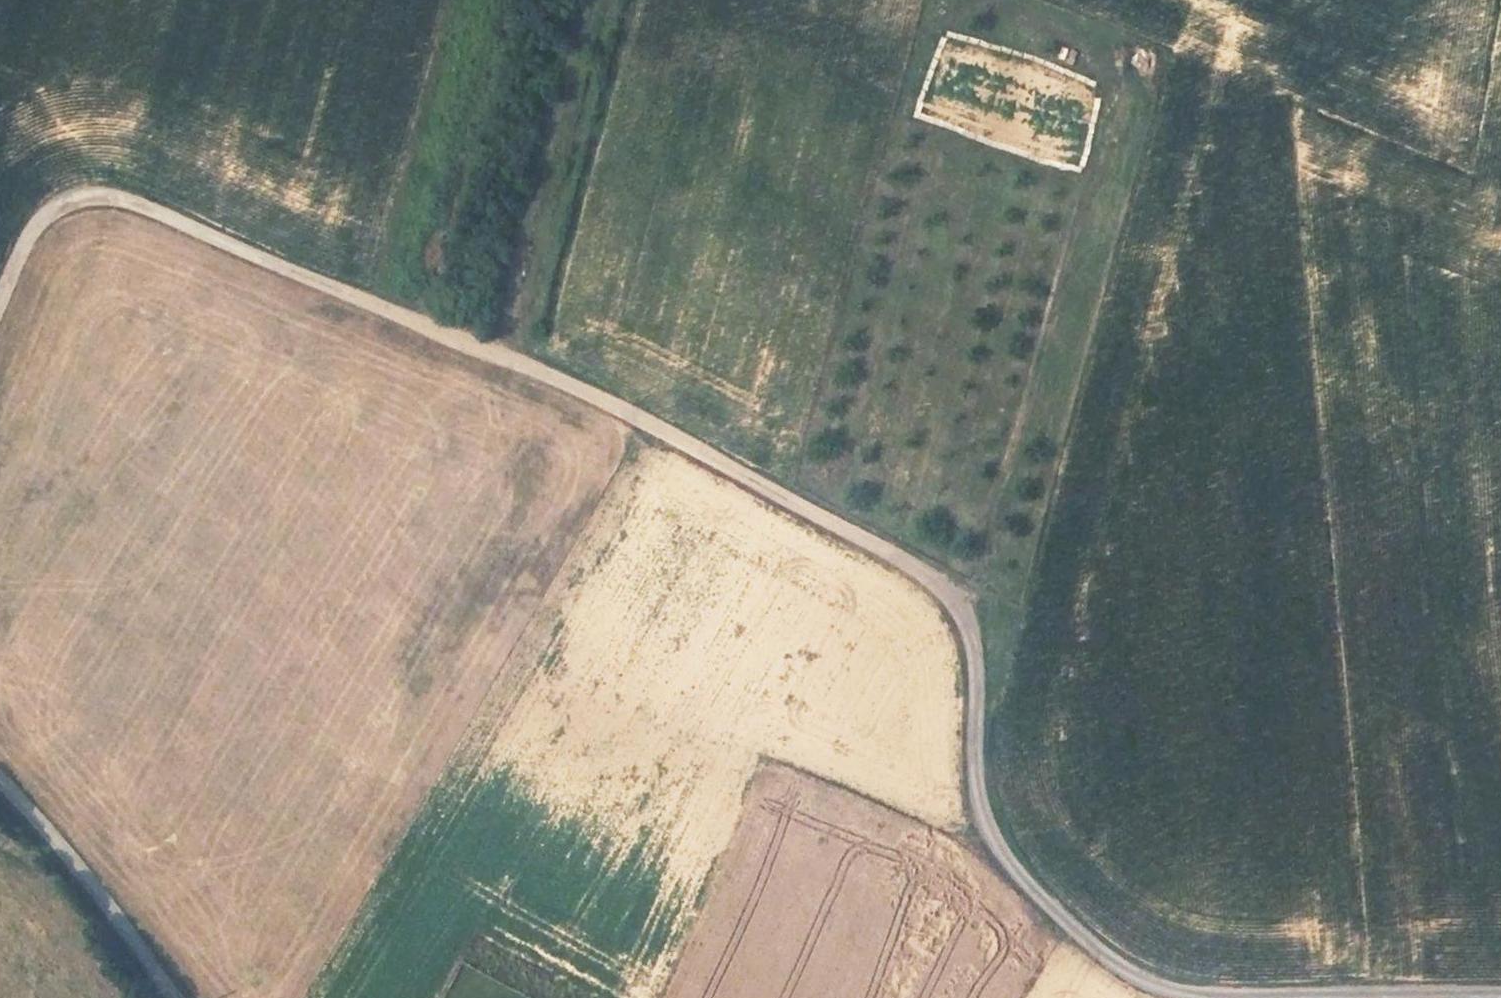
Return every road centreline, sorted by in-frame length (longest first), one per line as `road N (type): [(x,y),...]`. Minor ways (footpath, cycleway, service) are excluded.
road 1 (track): [(1500,995),(1208,995),(1155,987),(1103,960),(1012,869),(987,828),(975,792),(975,655),(965,619),(945,592),(917,568),(599,398),(126,200),(65,198),(38,221),(0,297)]
road 2 (unclassified): [(0,792),(167,997)]

